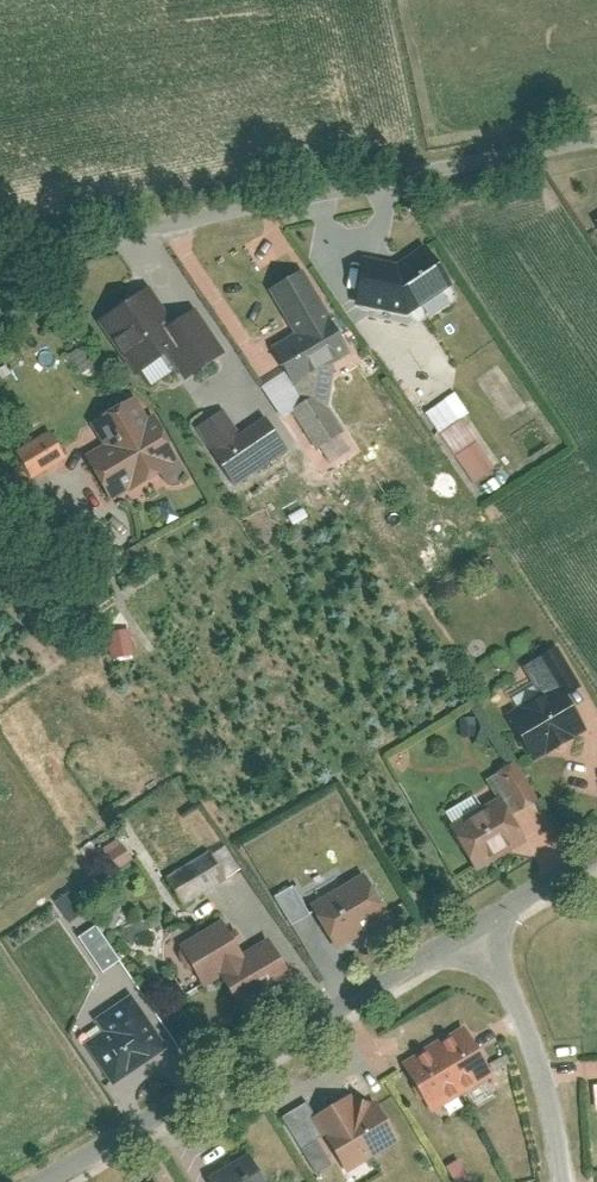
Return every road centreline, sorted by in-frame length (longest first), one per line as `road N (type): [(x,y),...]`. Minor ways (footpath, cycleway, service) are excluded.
road 1 (unclassified): [(0,255),(596,137)]
road 2 (residential): [(38,1181),(480,927)]
road 3 (residential): [(480,927),(535,1040),(566,1181)]
road 4 (residential): [(480,927),(596,858)]

